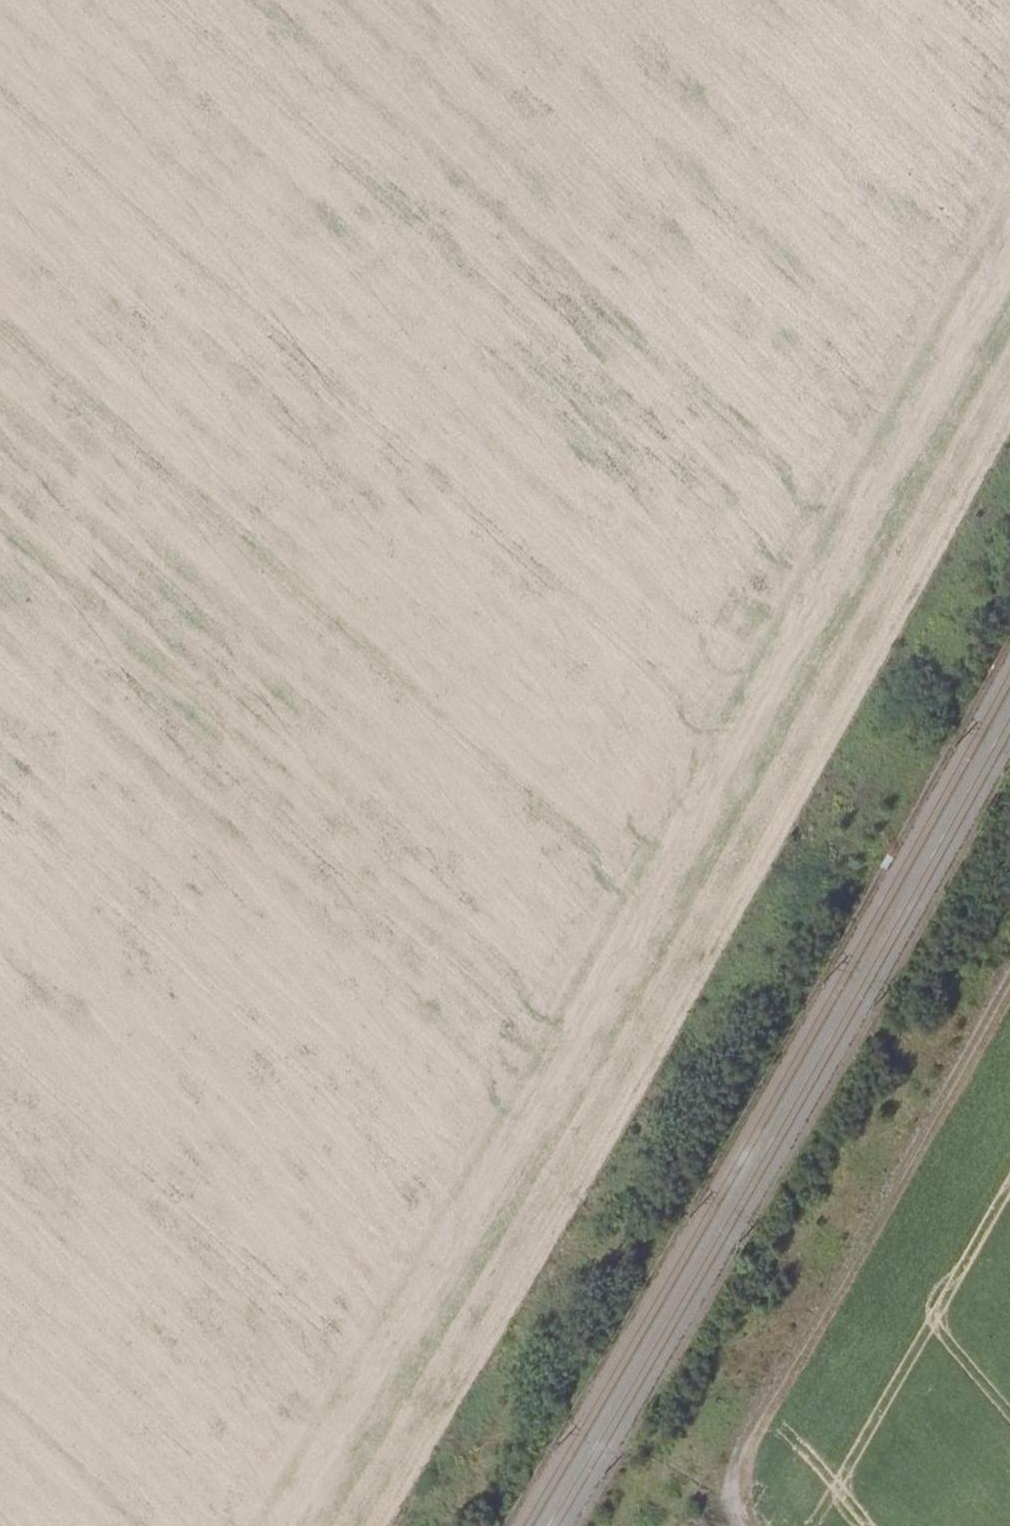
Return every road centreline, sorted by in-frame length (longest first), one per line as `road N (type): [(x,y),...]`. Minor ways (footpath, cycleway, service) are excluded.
road 1 (track): [(744,1525),(735,1495),(753,1430),(1009,968)]

